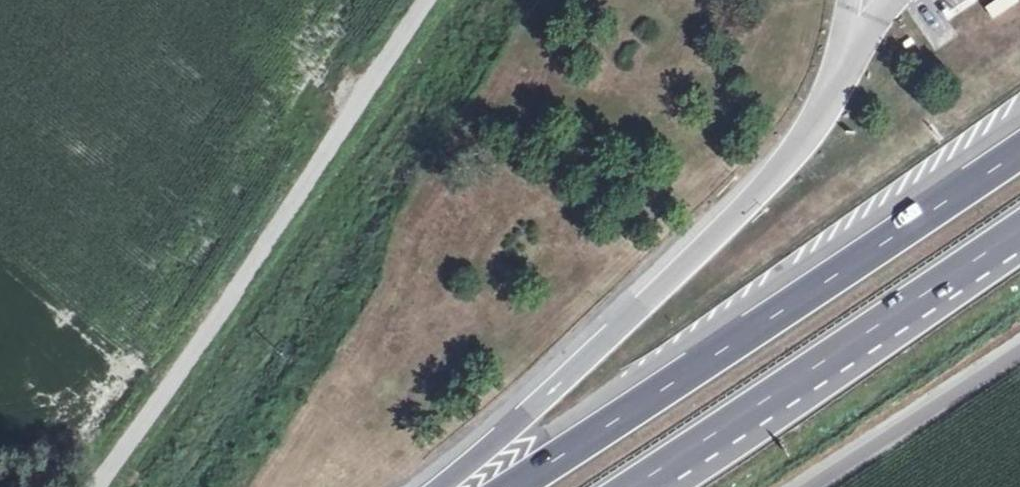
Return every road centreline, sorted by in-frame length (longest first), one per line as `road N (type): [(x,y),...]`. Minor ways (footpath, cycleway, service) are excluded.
road 1 (motorway): [(1019,149),(512,486)]
road 2 (track): [(98,486),(428,0)]
road 3 (motorway): [(842,70),(803,140),(749,200),(542,400),(439,486)]
road 4 (motorway): [(635,486),(1019,229)]
road 5 (unclassified): [(1019,332),(789,486)]

